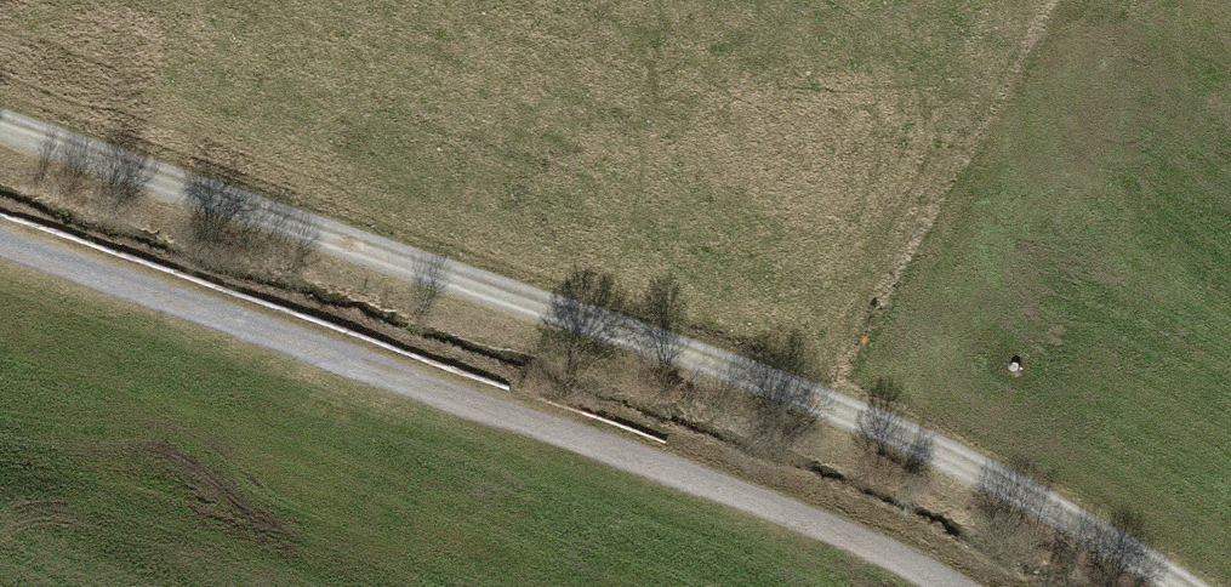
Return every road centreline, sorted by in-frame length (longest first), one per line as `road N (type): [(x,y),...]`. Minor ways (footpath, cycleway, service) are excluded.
road 1 (track): [(1155,586),(887,413),(0,116)]
road 2 (track): [(947,586),(818,515),(0,235)]

